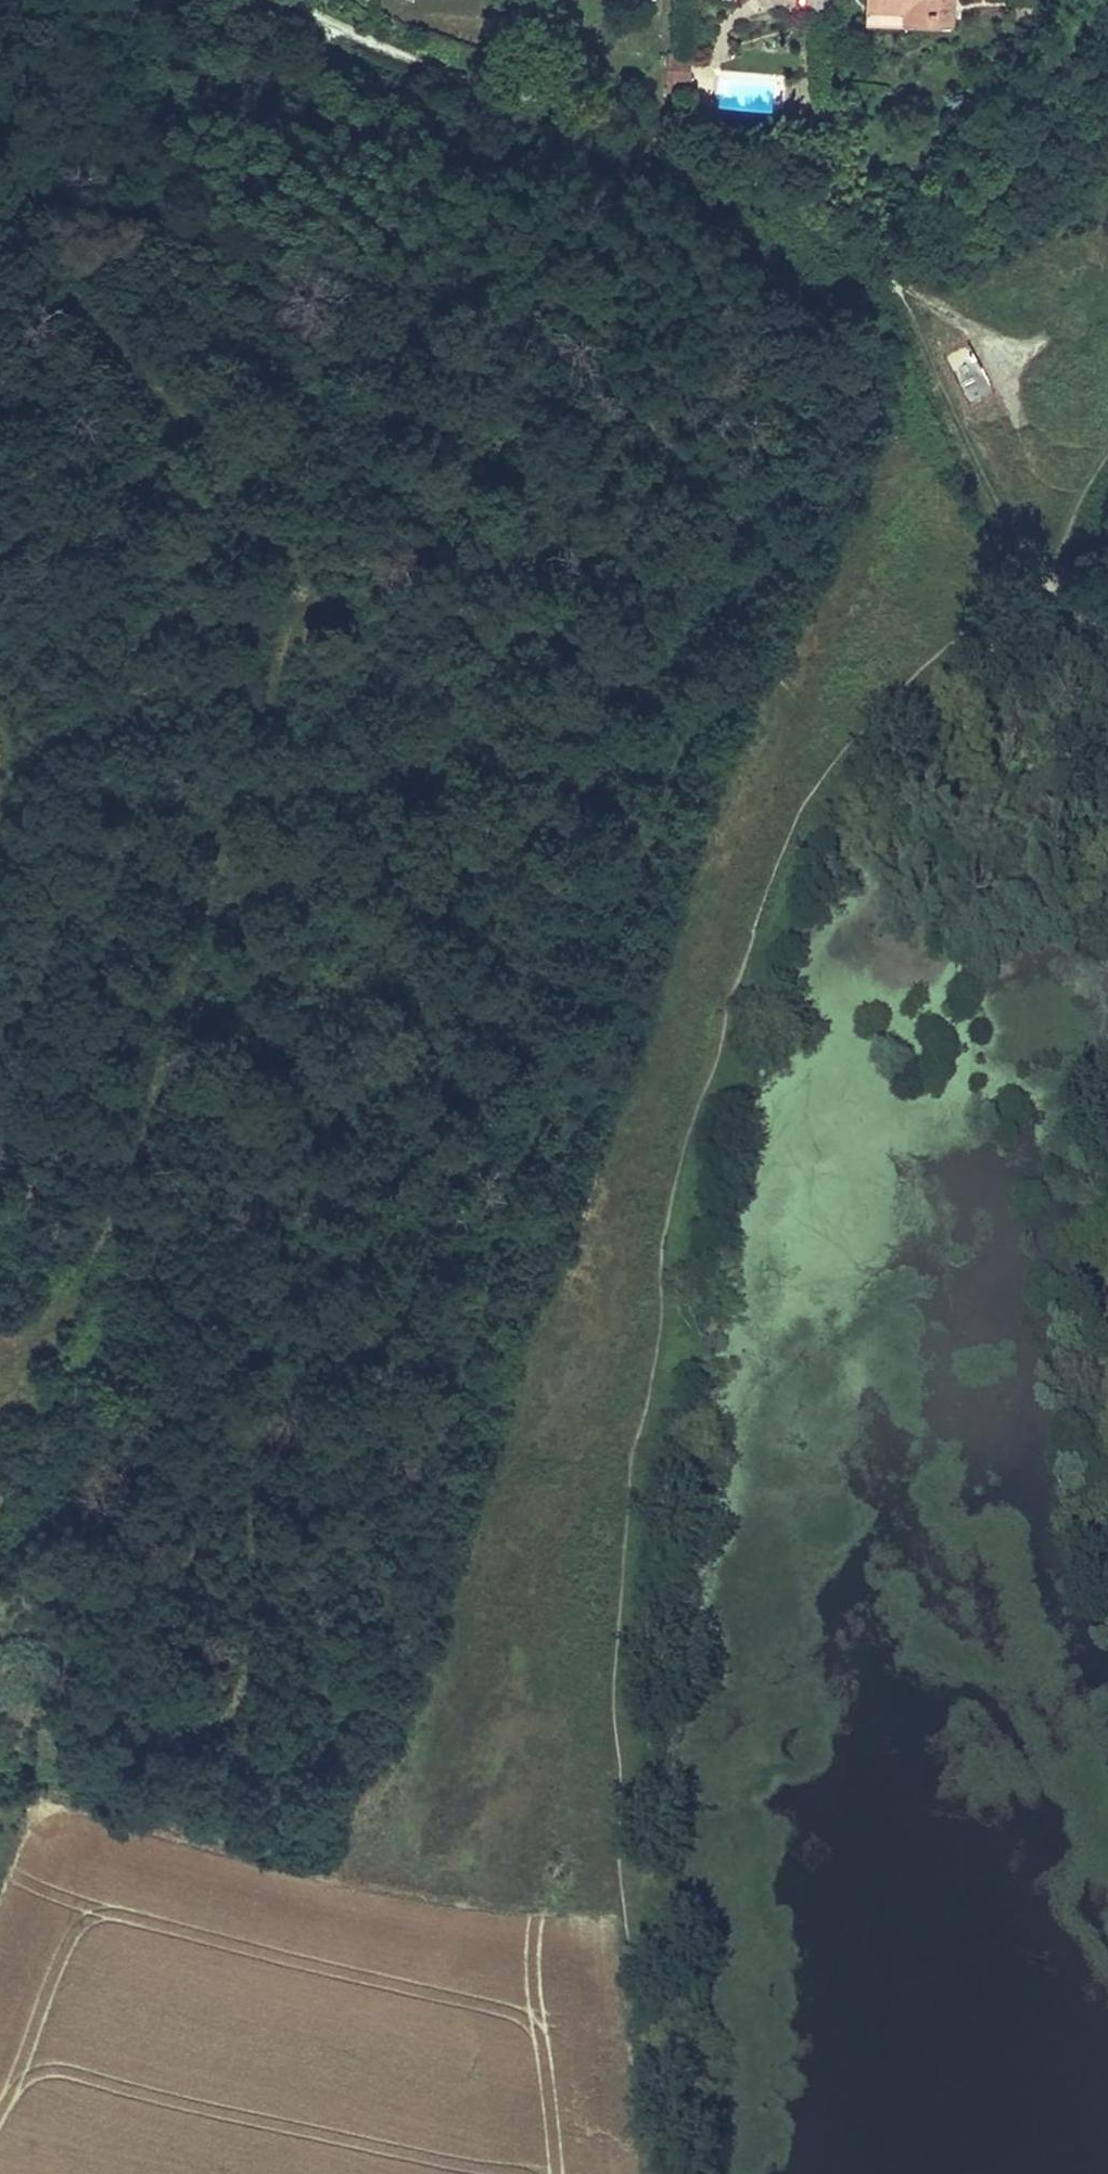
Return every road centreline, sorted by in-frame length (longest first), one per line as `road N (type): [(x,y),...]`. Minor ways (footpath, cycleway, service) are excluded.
road 1 (track): [(265,0),(385,55),(820,217),(879,261),(985,485),(1047,572),(1107,634)]

